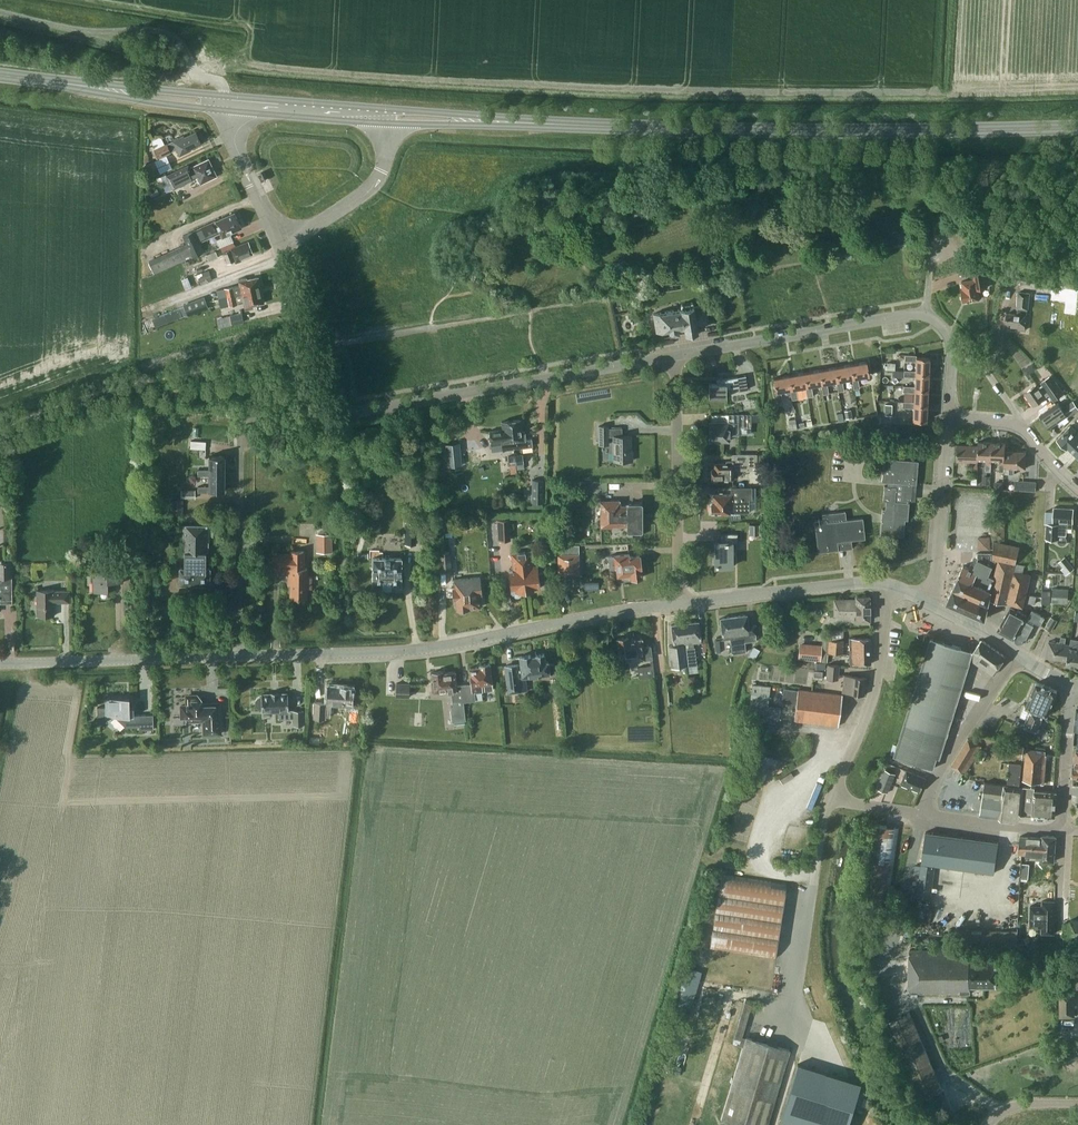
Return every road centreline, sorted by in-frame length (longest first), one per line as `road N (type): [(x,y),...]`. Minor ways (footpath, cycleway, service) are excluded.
road 1 (primary): [(390,115),(703,130),(1077,127)]
road 2 (tertiary): [(238,656),(401,652),(678,604)]
road 3 (residential): [(314,405),(343,414),(678,355)]
road 4 (residential): [(923,814),(831,798),(874,689),(886,585)]
road 5 (residential): [(678,355),(927,315)]
road 6 (residential): [(678,604),(678,355)]
road 7 (tertiary): [(238,656),(0,661)]
road 8 (primary): [(227,103),(0,74)]
road 9 (residential): [(238,656),(239,447)]
road 10 (tertiary): [(678,604),(886,585)]
road 11 (residential): [(923,814),(933,785),(1018,654)]
road 12 (residential): [(923,601),(935,577),(947,419)]
road 13 (residential): [(278,242),(372,185),(390,115)]
road 14 (residential): [(314,405),(307,388),(317,331),(278,242)]
road 15 (primary): [(390,115),(227,103)]
road 16 (residential): [(1077,488),(1025,429),(947,419)]
road 17 (residential): [(278,242),(230,143),(227,103)]
road 18 (residential): [(1061,827),(1073,685)]
road 19 (residential): [(1061,827),(923,814)]

